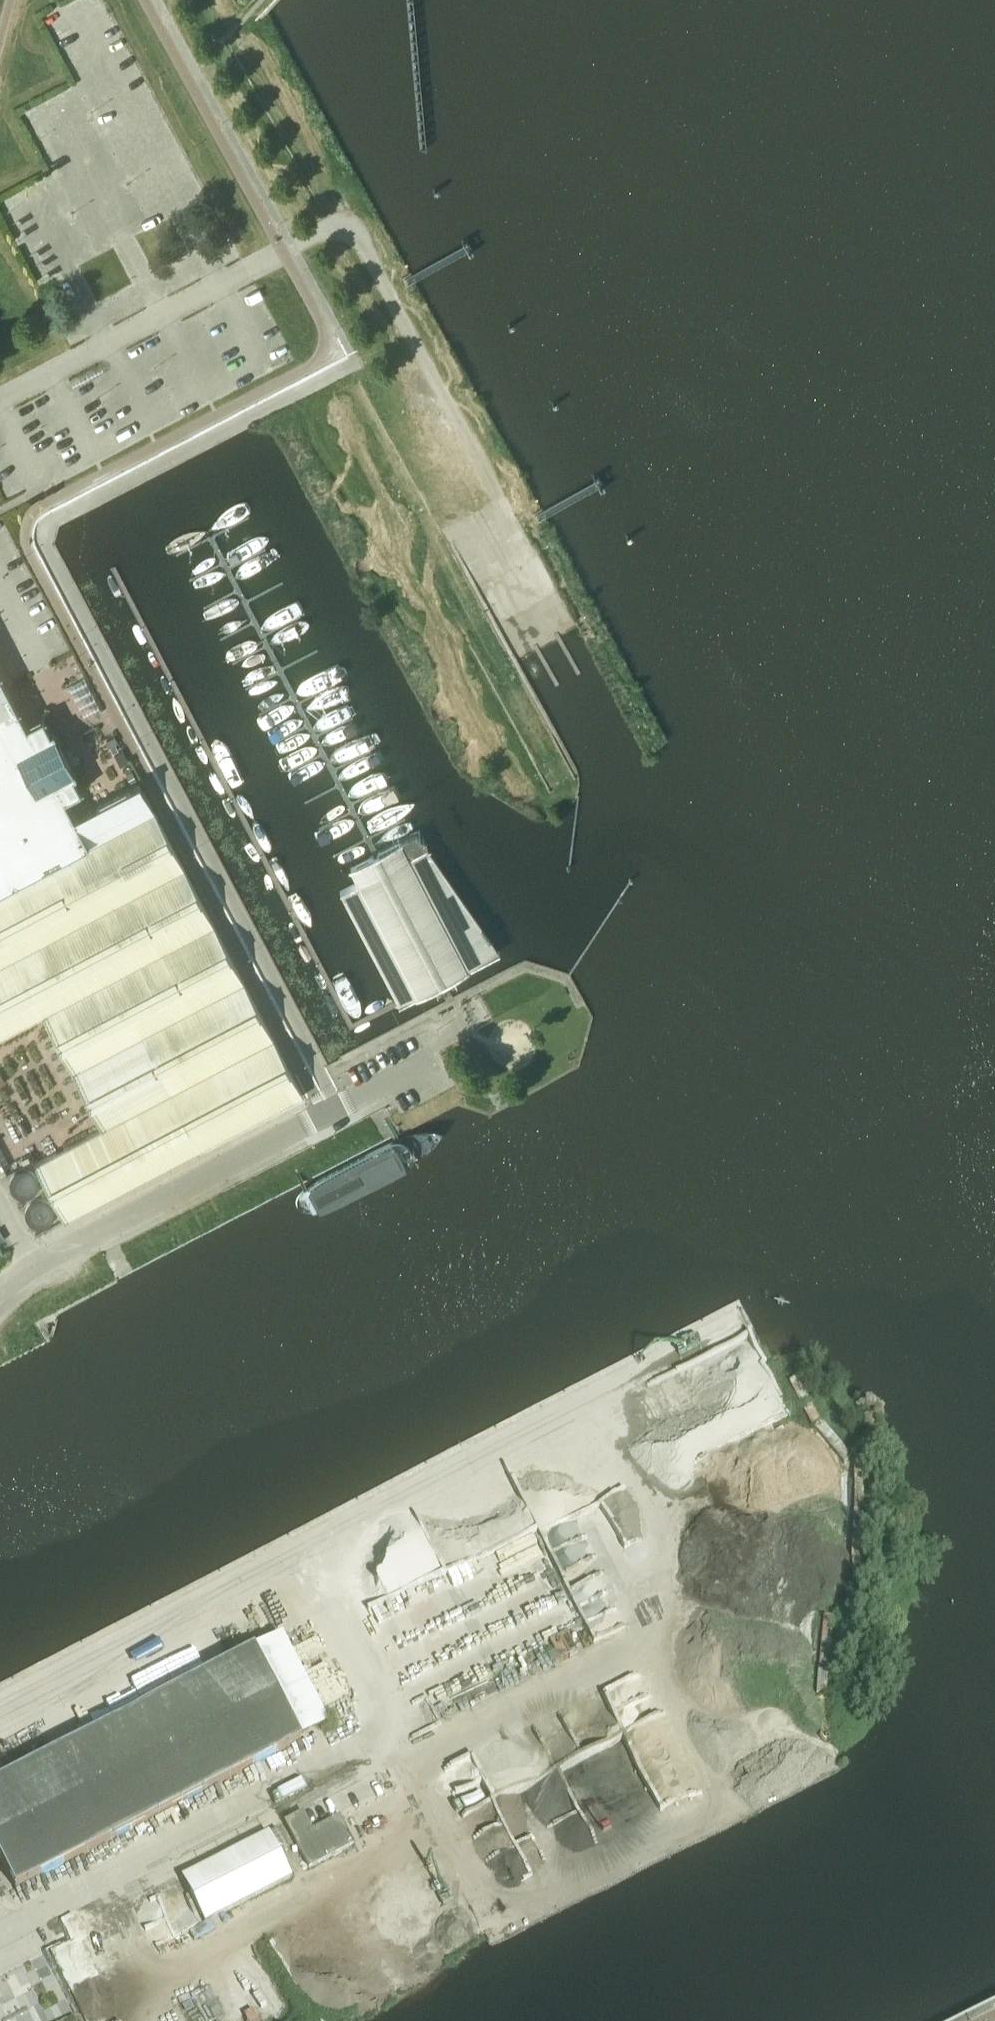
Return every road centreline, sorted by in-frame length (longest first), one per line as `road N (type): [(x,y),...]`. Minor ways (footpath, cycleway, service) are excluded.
road 1 (residential): [(0,1296),(49,1257),(441,1060)]
road 2 (unclassified): [(0,1917),(297,1768)]

